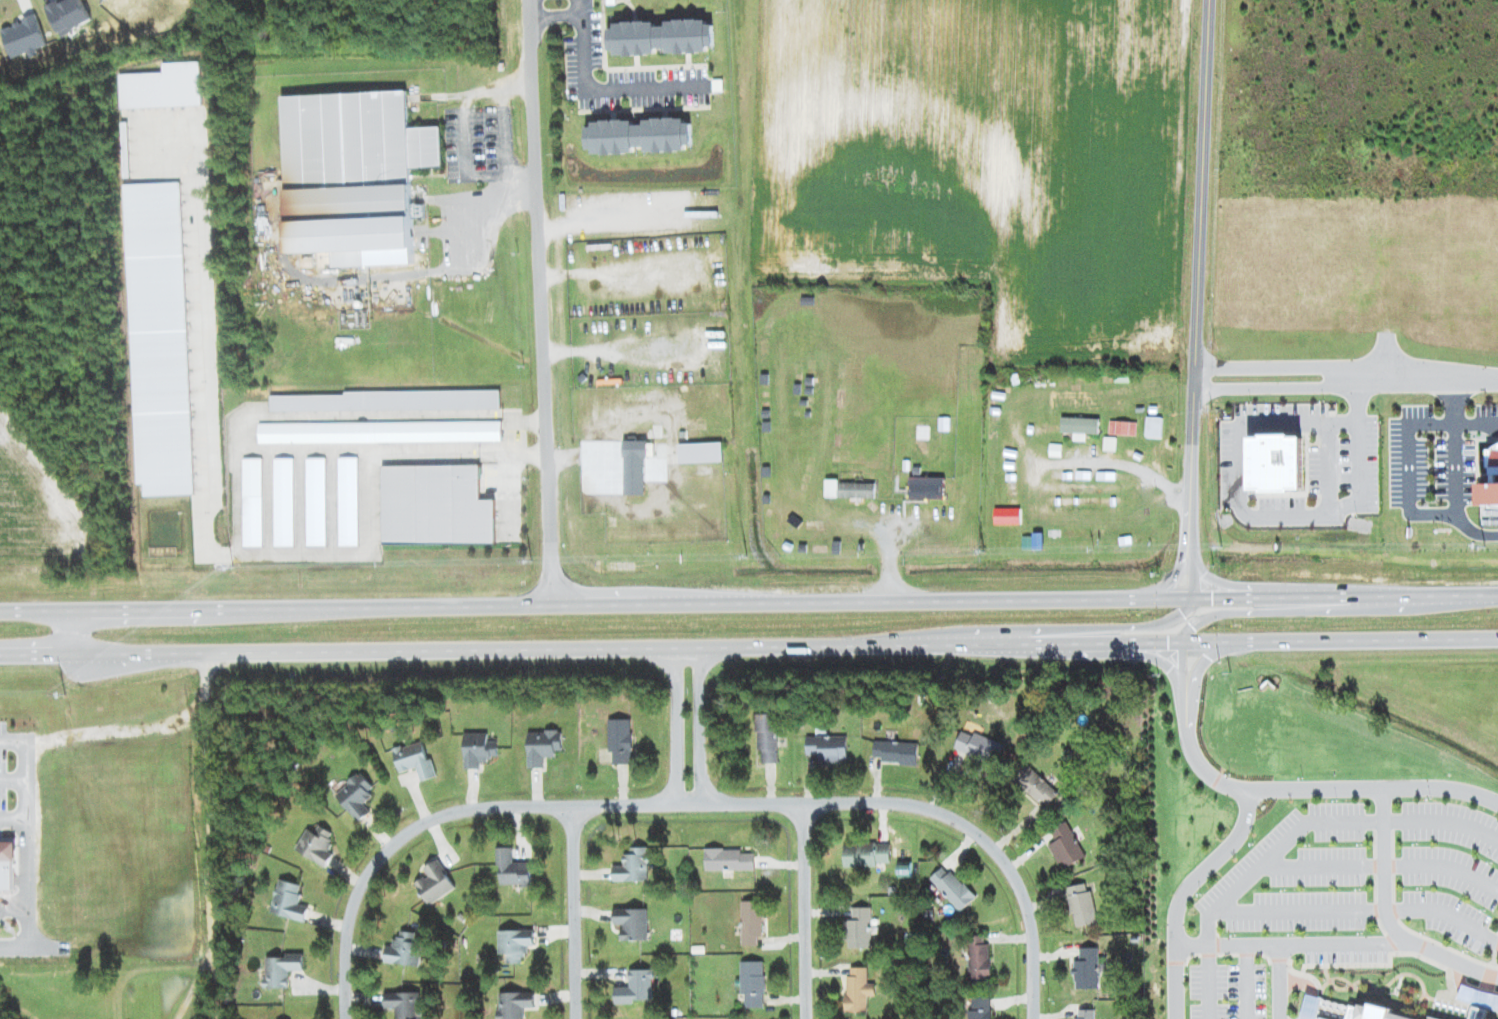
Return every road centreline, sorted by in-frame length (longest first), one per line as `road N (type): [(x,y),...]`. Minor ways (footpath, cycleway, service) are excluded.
road 1 (trunk): [(1497,594),(0,611)]
road 2 (trunk): [(0,653),(1497,637)]
road 3 (residential): [(552,605),(528,0)]
road 4 (residential): [(1210,0),(1188,541)]
road 5 (residential): [(700,802),(876,797),(924,804),(967,823),(1008,862),(1022,895),(1029,1018)]
road 6 (residential): [(345,1018),(351,902),(400,833),(441,810),(481,802),(677,803)]
road 7 (residential): [(209,652),(219,1018)]
road 8 (residential): [(1497,388),(1194,392)]
road 9 (residential): [(804,1018),(801,800)]
road 10 (residential): [(571,1018),(575,805)]
road 11 (trunk): [(1350,596),(1218,614),(1191,625),(1181,640)]
road 12 (trunk): [(1032,642),(1161,623),(1182,614),(1192,598)]
road 13 (residential): [(700,802),(698,646)]
road 14 (residential): [(677,647),(677,803)]

